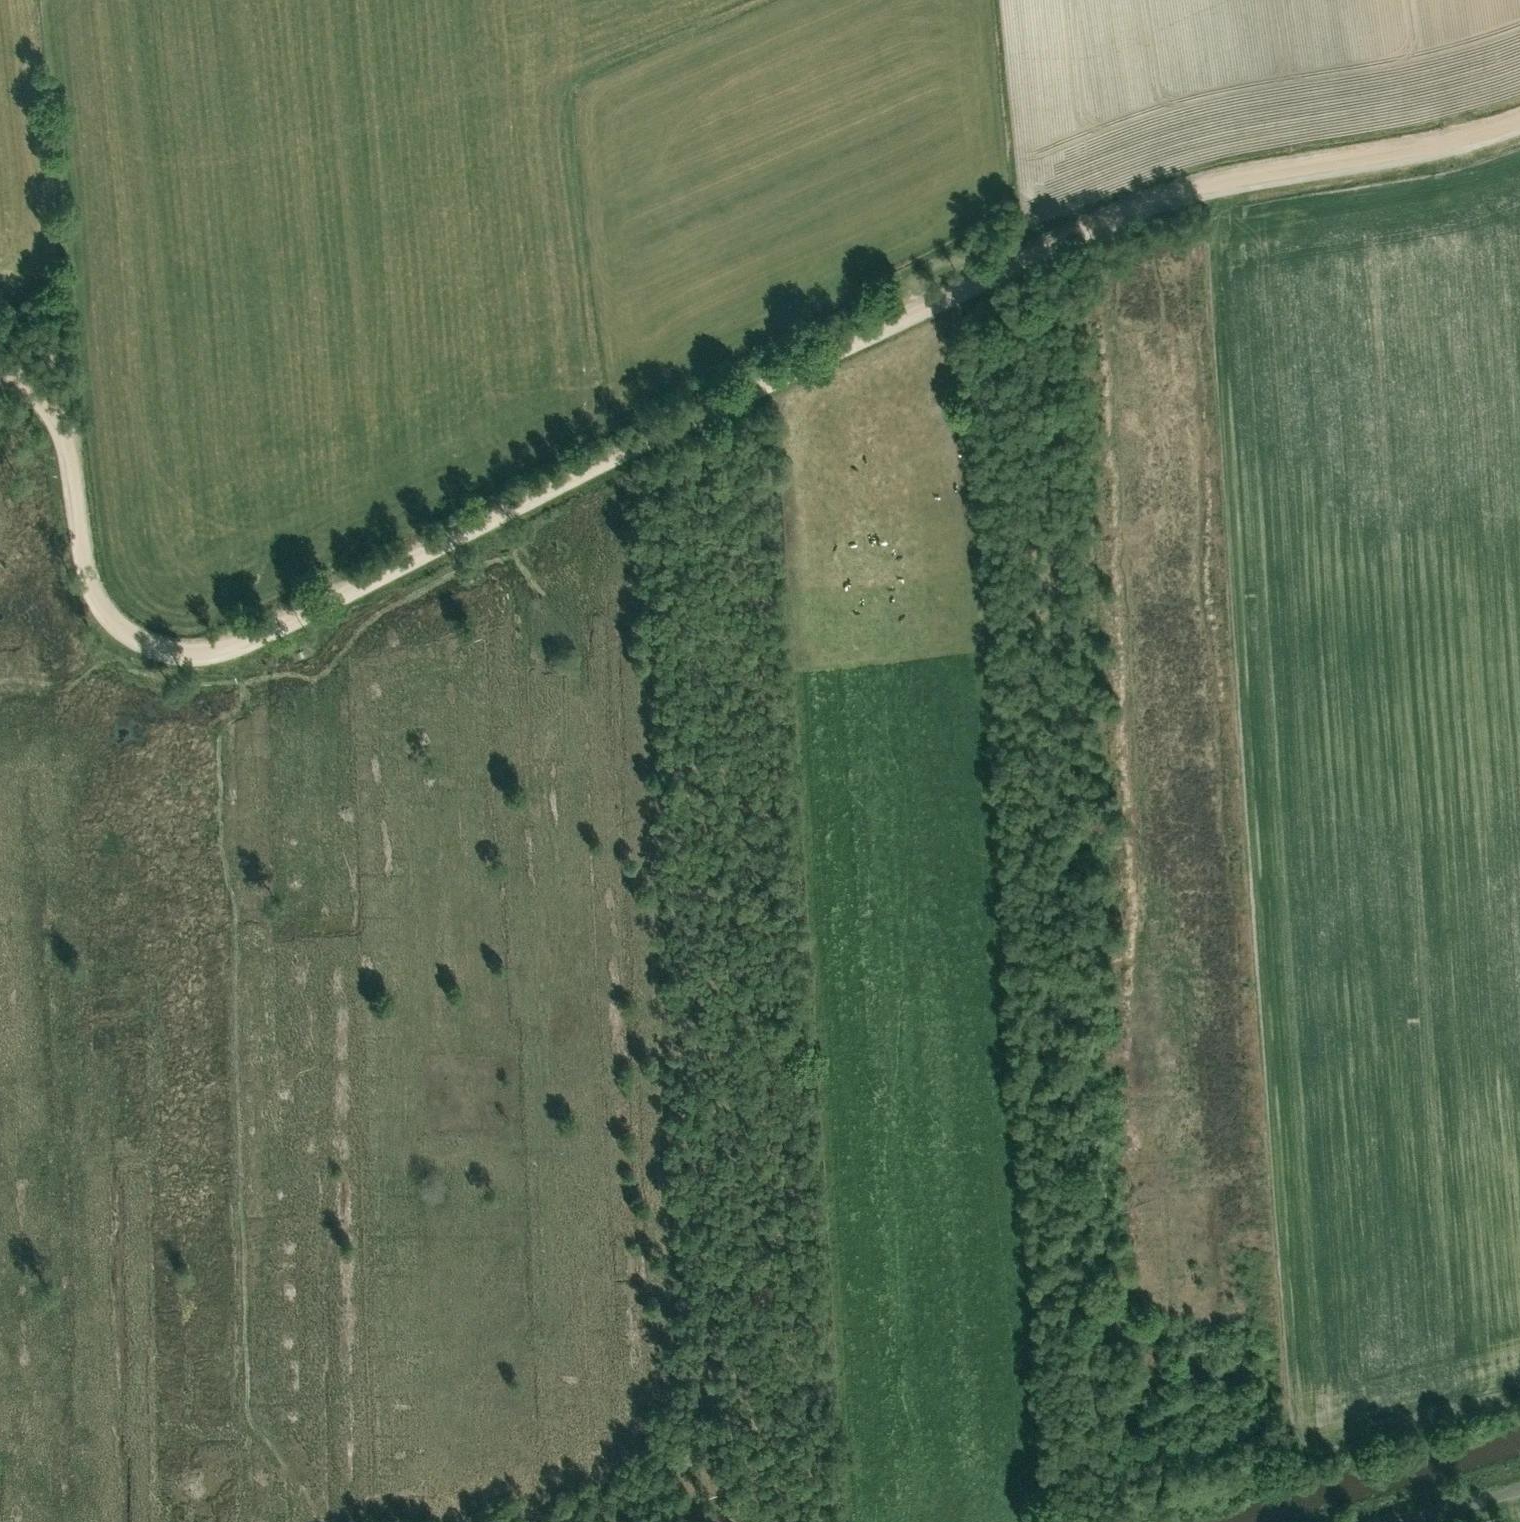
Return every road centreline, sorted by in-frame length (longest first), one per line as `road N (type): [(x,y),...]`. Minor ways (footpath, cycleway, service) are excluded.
road 1 (track): [(1519,115),(1094,214),(234,639),(201,646),(136,637),(95,595),(51,404),(0,357)]
road 2 (track): [(1396,1521),(1519,1489)]

